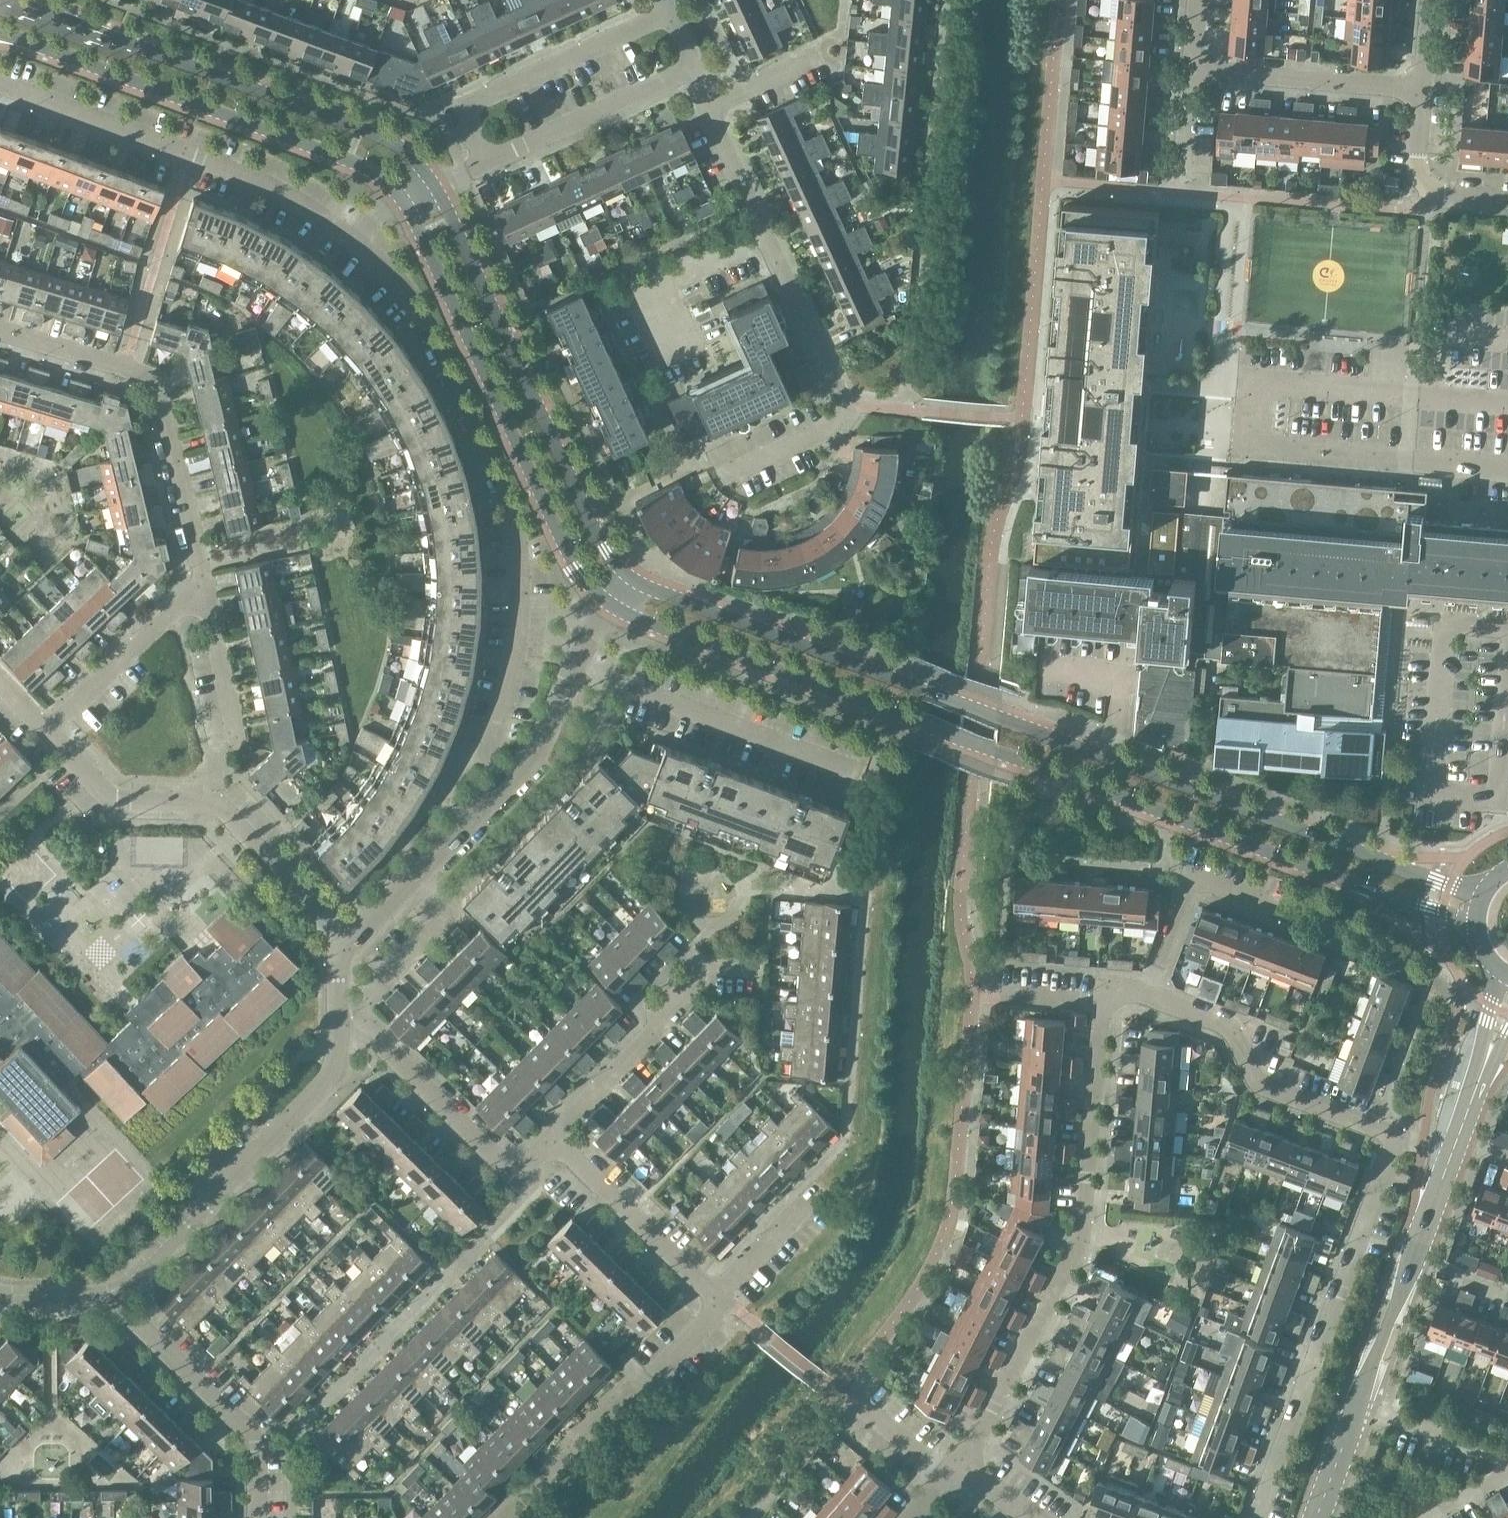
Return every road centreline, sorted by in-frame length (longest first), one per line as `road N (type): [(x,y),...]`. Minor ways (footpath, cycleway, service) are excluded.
road 1 (tertiary): [(607,604),(1478,923)]
road 2 (tertiary): [(1485,897),(623,575)]
road 3 (residential): [(507,796),(476,773),(514,638),(514,552),(442,356),(401,286),(355,241)]
road 4 (residential): [(1147,996),(1103,994),(1082,1236),(996,1412),(957,1466)]
road 5 (tertiary): [(437,190),(417,162),(386,141),(0,1)]
road 6 (tertiary): [(407,206),(572,563),(607,604)]
road 7 (tertiary): [(0,35),(366,169),(397,193)]
road 8 (tertiary): [(623,575),(572,484),(437,190)]
road 9 (residential): [(1264,1517),(1399,1137)]
road 10 (residential): [(355,241),(291,198),(0,84)]
road 11 (residential): [(266,1461),(518,1200),(512,1174)]
road 12 (residential): [(344,949),(211,790),(104,785),(56,732)]
road 13 (residential): [(109,1299),(331,1085),(336,1056)]
road 14 (residential): [(728,481),(830,426),(847,405),(765,234)]
road 15 (residential): [(488,1517),(710,1292)]
road 16 (residential): [(1399,1137),(1269,1088),(1234,1034),(1147,996)]
road 17 (residential): [(489,166),(467,130),(464,103),(668,11)]
road 18 (residential): [(545,1141),(689,982),(748,967)]
road 19 (tertiary): [(1359,1411),(1453,1156)]
road 20 (residential): [(1189,71),(1435,90)]
road 21 (residential): [(489,166),(694,71)]
road 22 (residential): [(266,1461),(109,1299)]
road 23 (residential): [(199,573),(157,383),(128,374)]
road 24 (residential): [(710,1292),(545,1141)]
road 25 (residential): [(344,949),(507,796)]
road 26 (residential): [(512,1174),(394,1059),(336,1056)]
road 27 (residential): [(507,796),(607,604)]
road 28 (residential): [(199,573),(56,732)]
road 29 (residential): [(1147,996),(1195,877),(1265,903)]
road 30 (residential): [(671,345),(647,291),(765,234)]
road 31 (residential): [(710,1292),(836,1154)]
road 32 (residential): [(1507,199),(1428,191),(1435,90)]
road 33 (tertiary): [(1498,970),(1461,1137)]
road 34 (residential): [(235,735),(199,573)]
road 35 (residential): [(1507,1472),(1359,1411)]
road 36 (residential): [(765,234),(709,107)]
road 37 (residential): [(0,334),(128,374)]
road 38 (residential): [(1179,192),(1189,71)]

